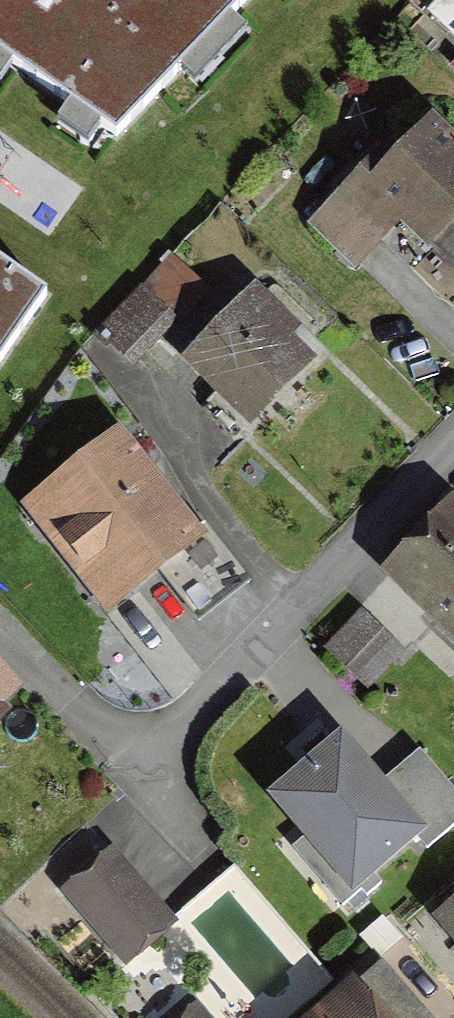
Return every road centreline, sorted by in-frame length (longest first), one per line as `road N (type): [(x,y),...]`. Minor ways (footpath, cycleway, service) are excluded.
road 1 (residential): [(453,446),(106,808)]

